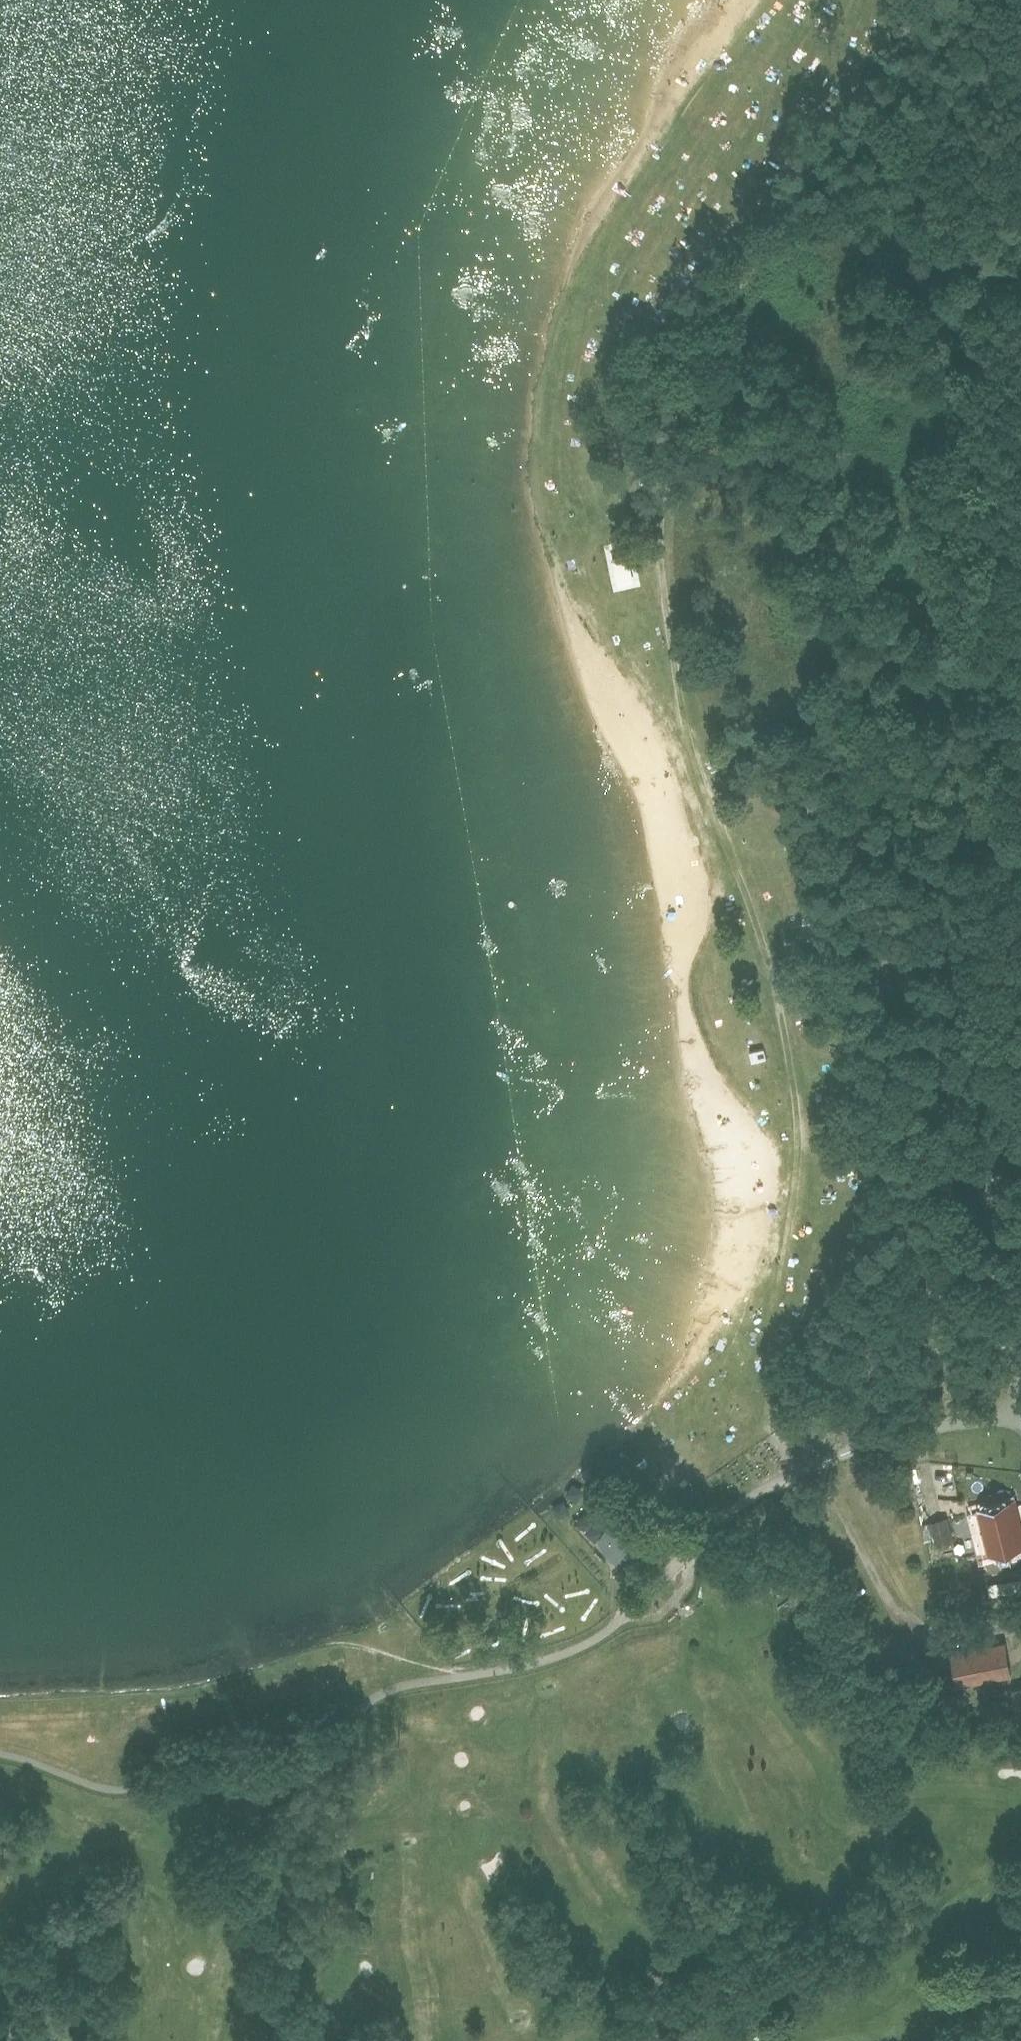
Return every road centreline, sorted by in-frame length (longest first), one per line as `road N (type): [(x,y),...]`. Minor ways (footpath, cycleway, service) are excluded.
road 1 (track): [(814,1464),(773,1369),(815,1175),(814,1026),(792,945),(700,744),(656,597),(656,531),(689,374),(706,339),(745,284),(796,161),(914,0)]
road 2 (unclassified): [(1020,444),(1003,490),(1015,602),(1000,751),(1005,895),(973,1031),(1002,1085),(1017,1138),(1017,1418)]
road 3 (track): [(0,1695),(181,1683),(357,1636),(543,1510),(636,1604)]
road 4 (unclassified): [(1017,1418),(927,1428),(835,1456)]

